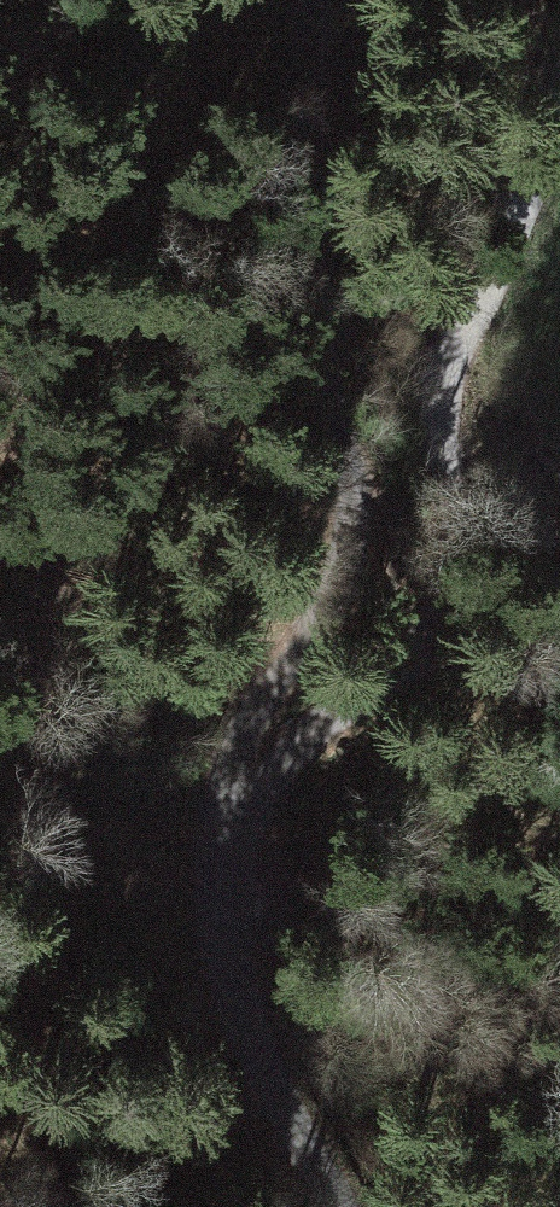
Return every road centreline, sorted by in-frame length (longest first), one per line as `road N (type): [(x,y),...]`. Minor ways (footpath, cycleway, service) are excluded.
road 1 (residential): [(258,749),(336,575),(352,436),(304,310),(338,0)]
road 2 (unclassified): [(559,124),(437,410),(470,604),(409,656),(258,749)]
road 3 (residential): [(330,1206),(277,1100),(225,911),(258,749)]

